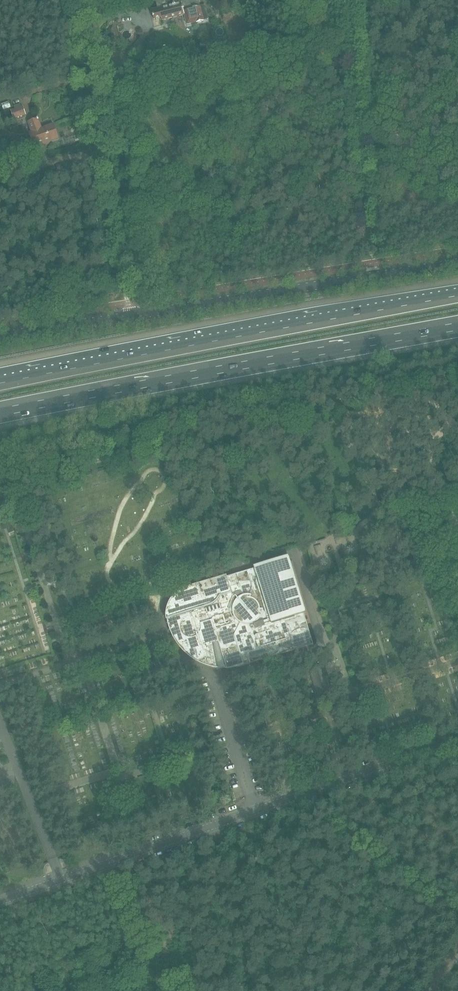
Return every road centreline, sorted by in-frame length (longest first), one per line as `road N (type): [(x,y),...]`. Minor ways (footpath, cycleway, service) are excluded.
road 1 (tertiary): [(0,900),(394,757),(457,751)]
road 2 (motorway): [(457,296),(0,384)]
road 3 (motorway): [(0,413),(457,329)]
road 4 (residential): [(141,319),(82,0)]
road 5 (tertiary): [(141,319),(457,263)]
road 6 (tertiary): [(0,340),(141,319)]

